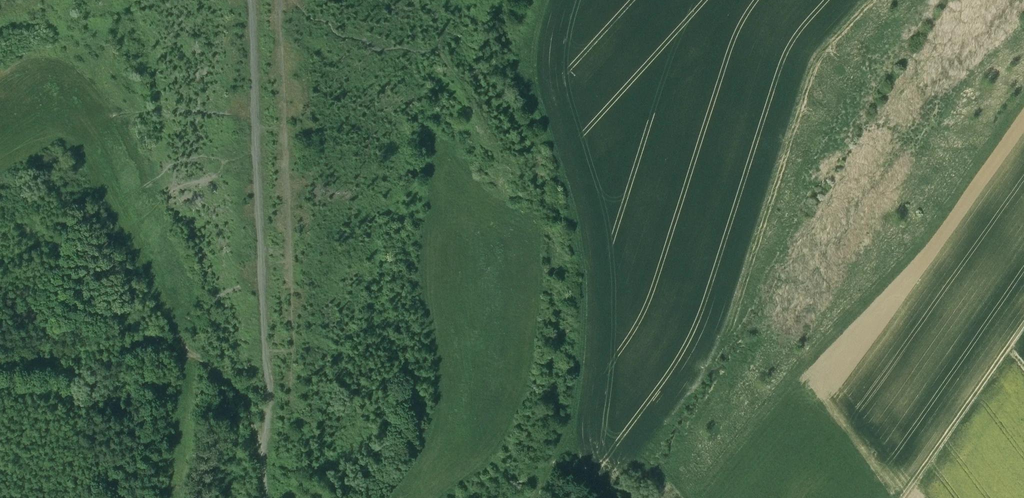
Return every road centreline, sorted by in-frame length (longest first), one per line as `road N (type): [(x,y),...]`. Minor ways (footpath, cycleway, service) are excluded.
road 1 (track): [(251,0),(271,413),(266,497)]
road 2 (track): [(903,497),(1023,323)]

